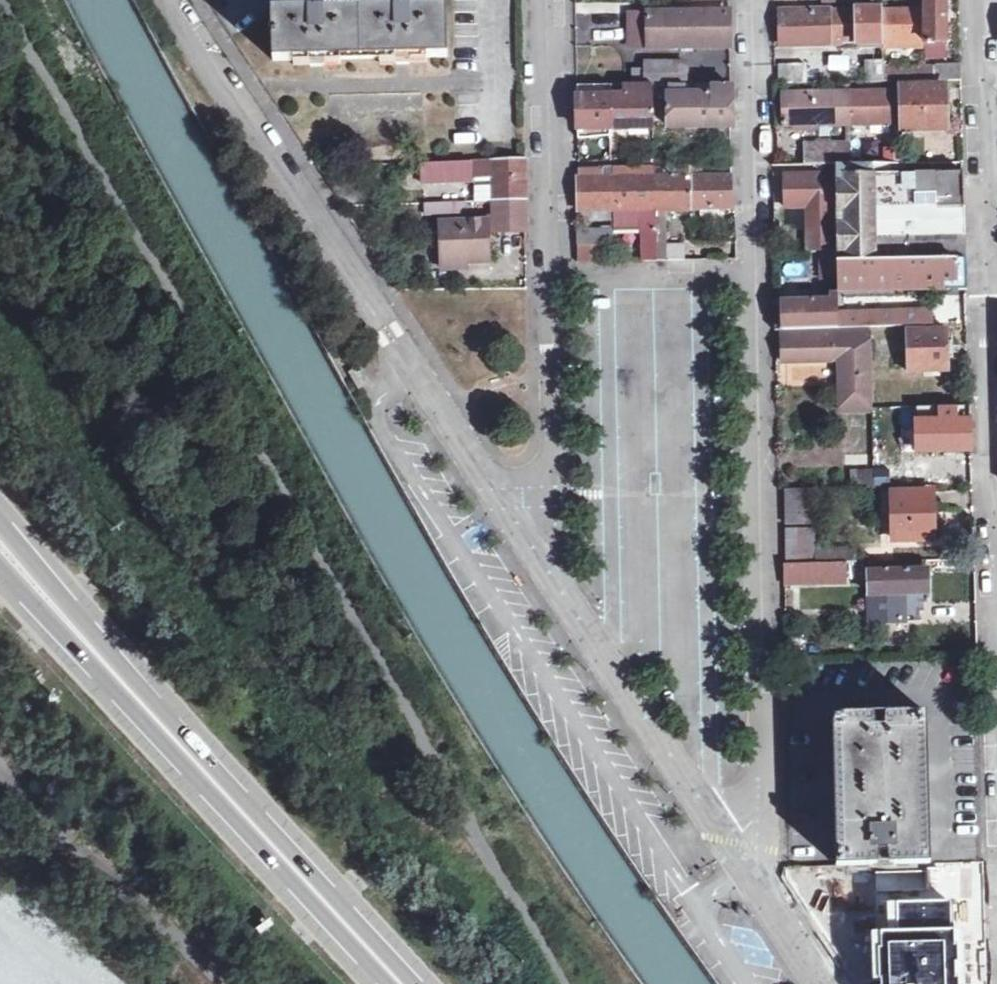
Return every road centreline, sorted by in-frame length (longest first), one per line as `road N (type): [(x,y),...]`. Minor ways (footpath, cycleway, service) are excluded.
road 1 (track): [(12,0),(285,457),(528,910),(582,983)]
road 2 (residential): [(755,0),(758,773),(742,865)]
road 3 (unclassified): [(557,589),(171,0)]
road 4 (residential): [(557,589),(549,0)]
road 5 (unclassified): [(742,865),(557,589)]
road 6 (trunk): [(184,749),(402,983)]
road 7 (trunk): [(184,749),(0,524)]
road 8 (residential): [(989,277),(981,0)]
road 9 (residential): [(996,547),(989,277)]
road 10 (trunk): [(0,560),(184,749)]
road 11 (unclassified): [(820,983),(742,865)]

